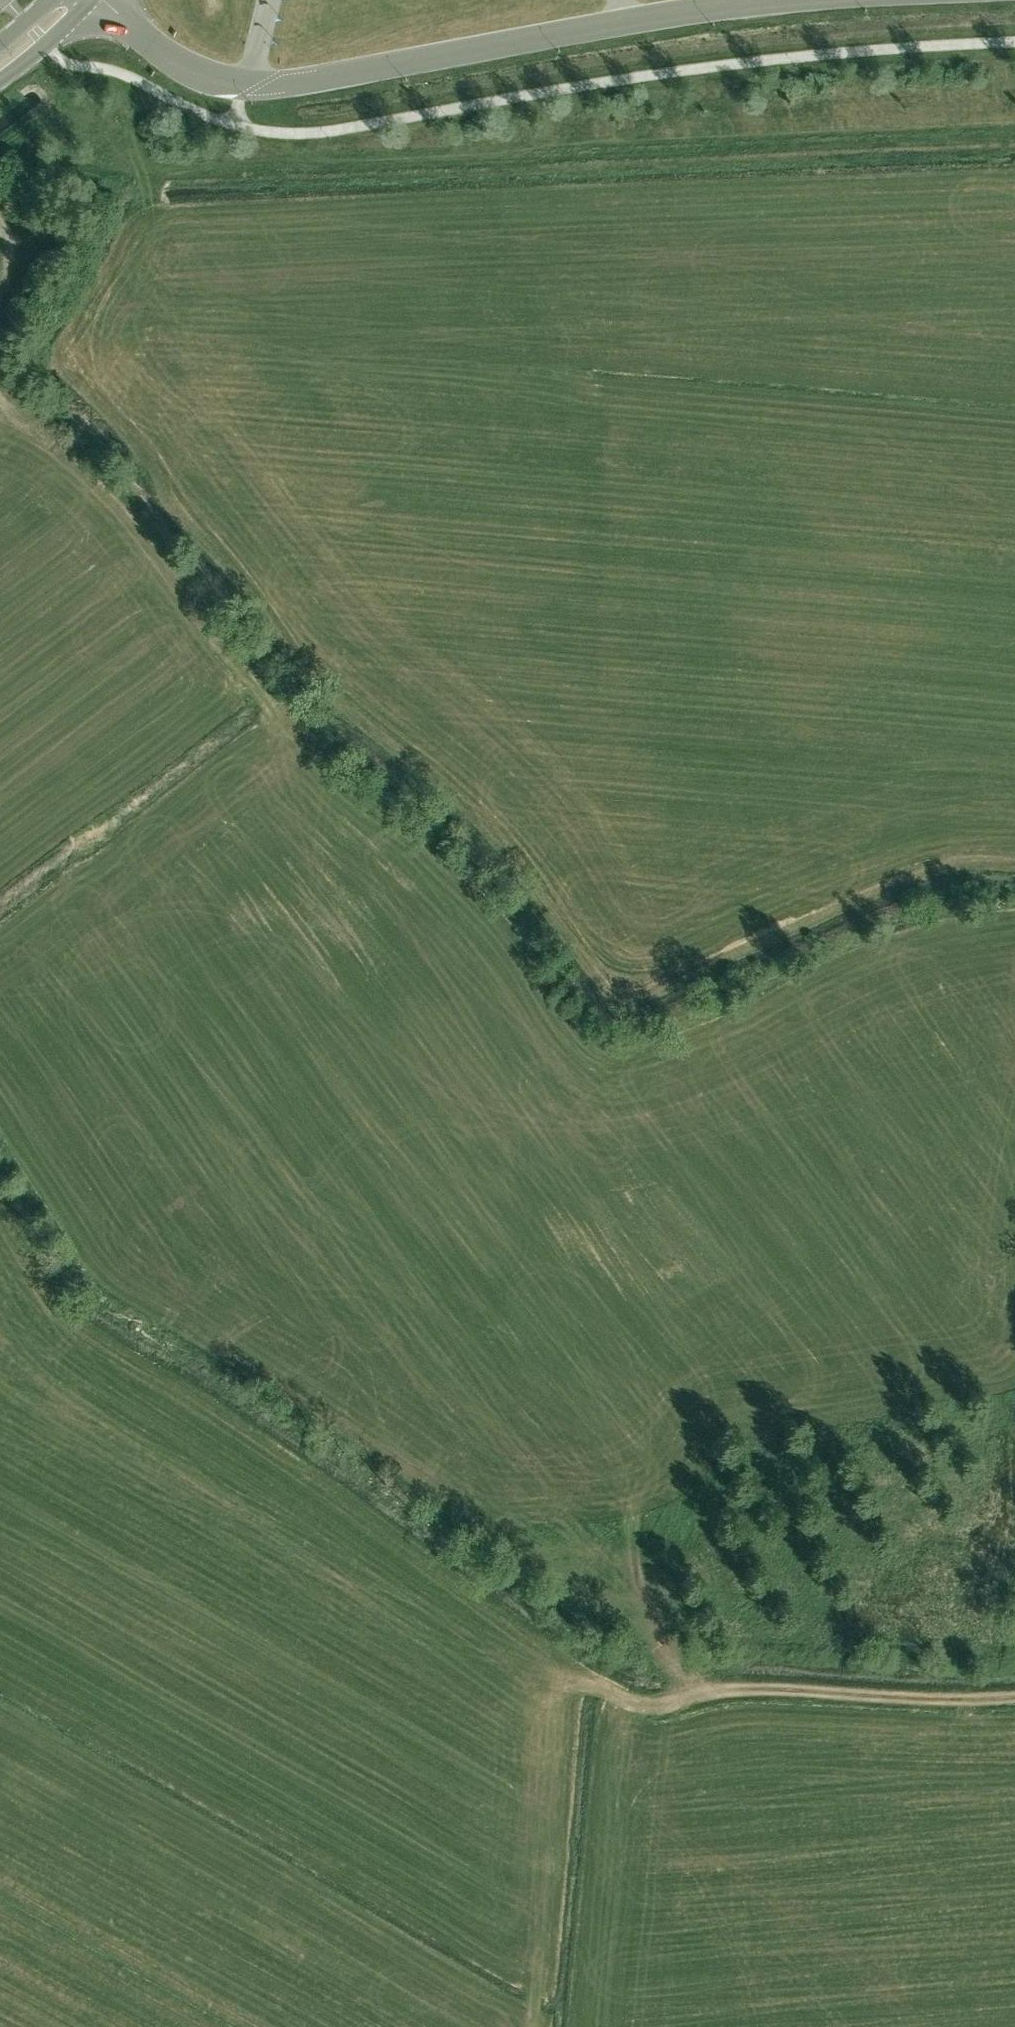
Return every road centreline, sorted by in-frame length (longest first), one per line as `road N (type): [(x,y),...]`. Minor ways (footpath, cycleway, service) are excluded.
road 1 (tertiary): [(769,0),(262,84),(193,73),(96,0)]
road 2 (track): [(611,1689),(655,1697),(702,1689),(1014,1697)]

